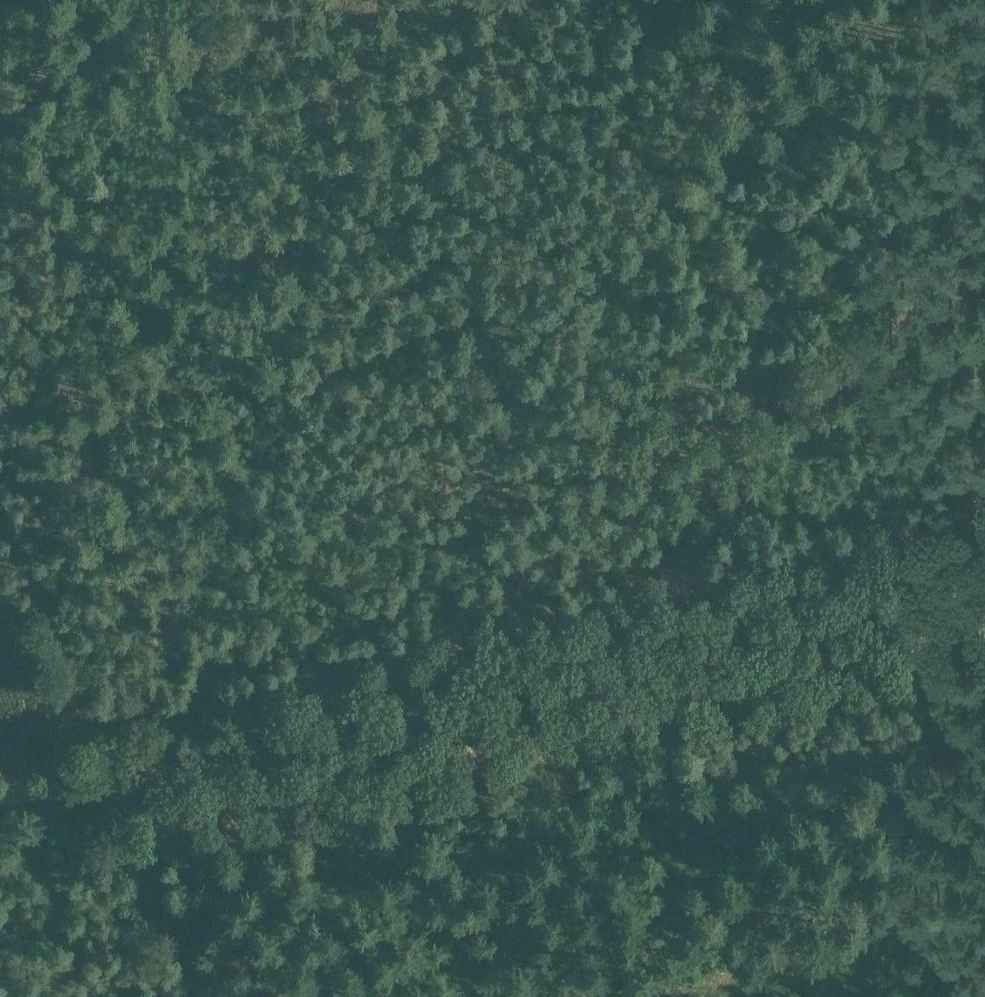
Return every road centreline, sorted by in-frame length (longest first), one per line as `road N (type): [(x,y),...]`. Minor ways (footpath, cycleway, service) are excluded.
road 1 (tertiary): [(0,797),(206,768),(984,579)]
road 2 (track): [(104,786),(0,510)]

